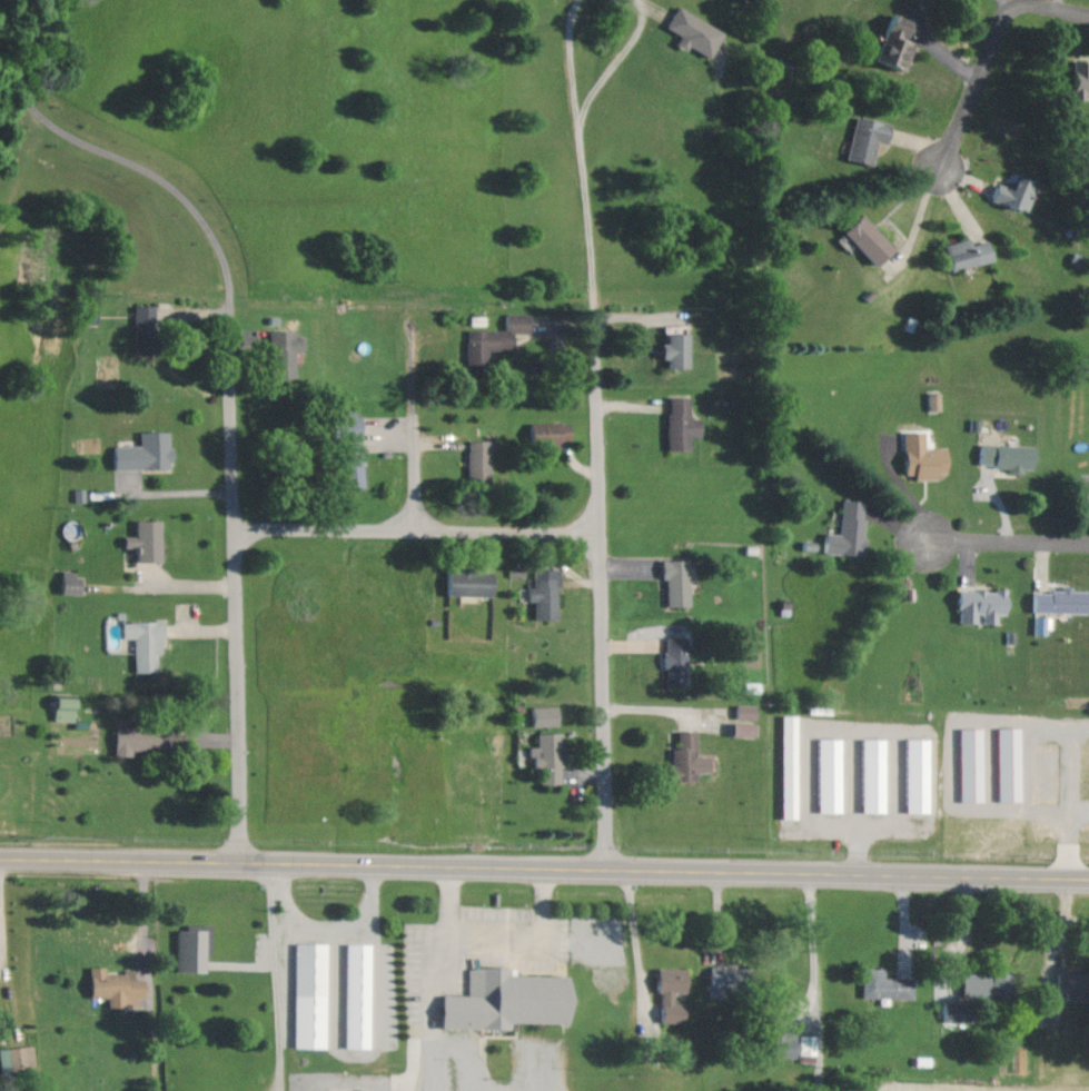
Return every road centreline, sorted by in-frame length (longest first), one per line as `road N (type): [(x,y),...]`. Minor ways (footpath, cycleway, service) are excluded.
road 1 (primary): [(1088,881),(0,859)]
road 2 (residential): [(245,866),(231,315)]
road 3 (residential): [(605,871),(596,329)]
road 4 (residential): [(603,539),(237,535)]
road 5 (residential): [(231,315),(229,264),(179,194),(141,166),(83,143),(0,75)]
road 6 (residential): [(942,168),(1002,18),(1039,2),(1088,10)]
road 7 (residential): [(420,537),(418,341)]
road 8 (residential): [(1088,537),(925,538)]

